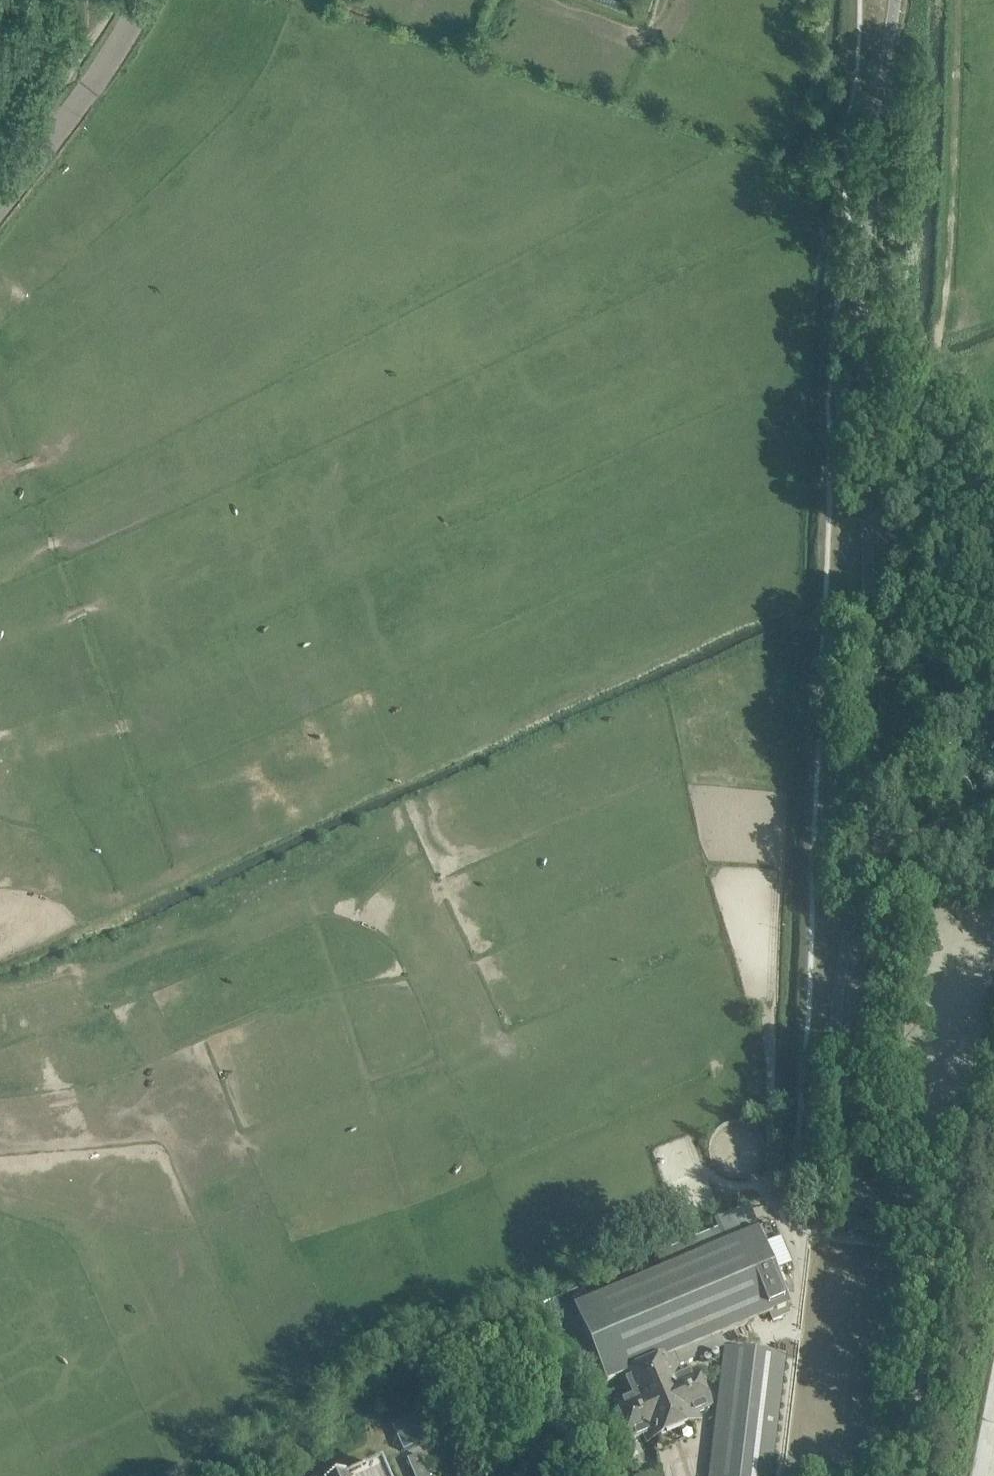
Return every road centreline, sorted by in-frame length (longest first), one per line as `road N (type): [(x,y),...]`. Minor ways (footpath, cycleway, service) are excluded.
road 1 (unclassified): [(0,205),(90,89),(144,0)]

